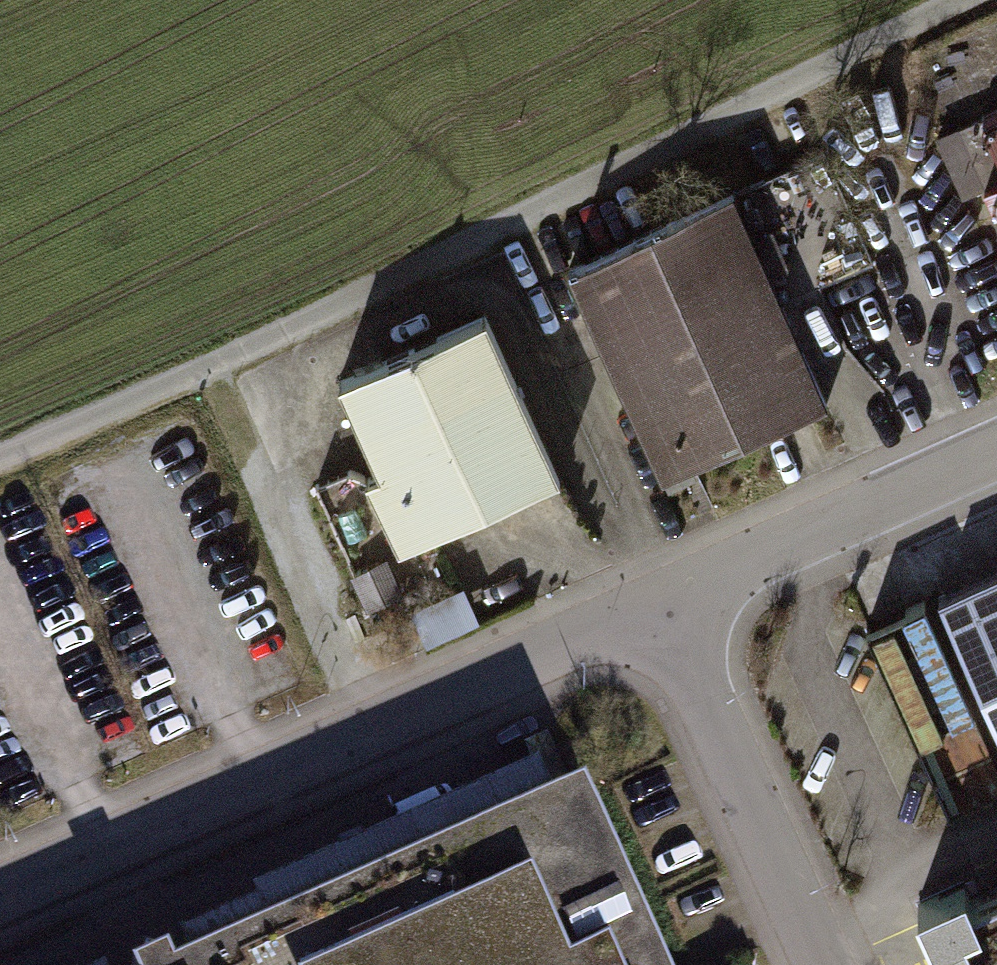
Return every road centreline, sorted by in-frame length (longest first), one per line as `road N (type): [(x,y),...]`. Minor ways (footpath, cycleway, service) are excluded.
road 1 (track): [(0,460),(630,190),(996,7)]
road 2 (residential): [(0,896),(669,590)]
road 3 (residential): [(836,964),(669,590)]
road 4 (track): [(211,370),(375,728)]
road 5 (residential): [(669,590),(996,446)]

